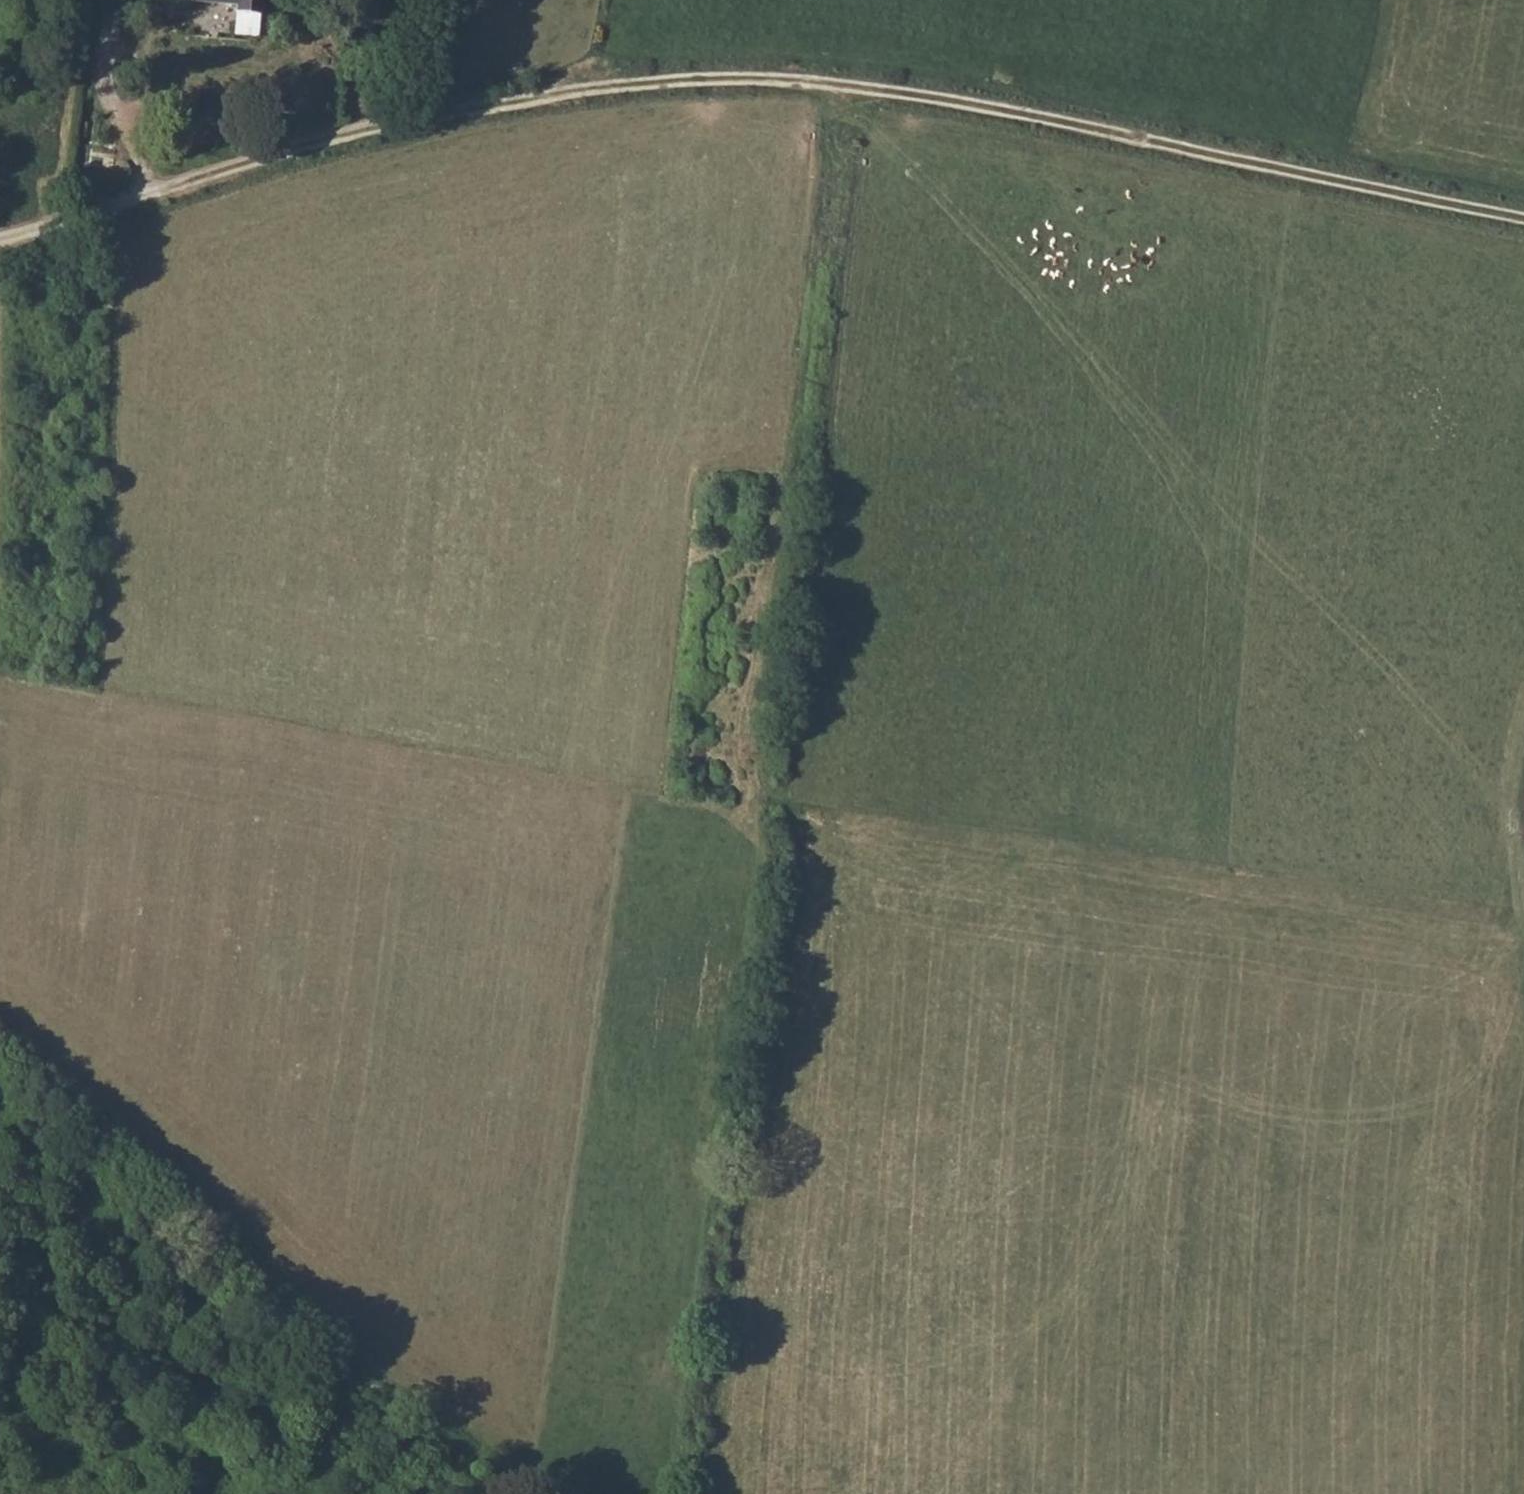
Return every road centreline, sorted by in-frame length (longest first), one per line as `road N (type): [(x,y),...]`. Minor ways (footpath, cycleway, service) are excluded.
road 1 (track): [(307,143),(550,95),(771,78),(1063,123),(1523,217)]
road 2 (unclassified): [(0,239),(307,143)]

